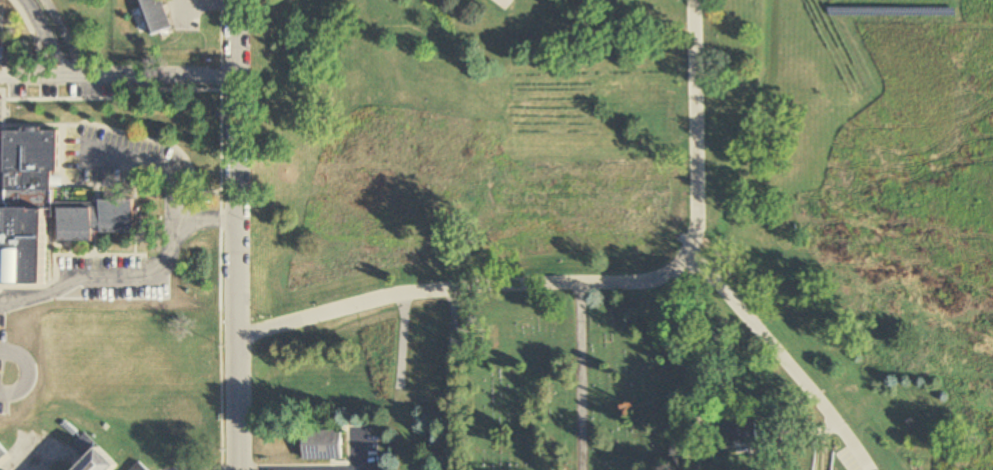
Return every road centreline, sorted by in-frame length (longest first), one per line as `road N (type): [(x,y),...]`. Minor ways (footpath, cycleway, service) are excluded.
road 1 (residential): [(239,469),(235,0)]
road 2 (residential): [(690,259),(874,469)]
road 3 (residential): [(234,79),(0,76)]

